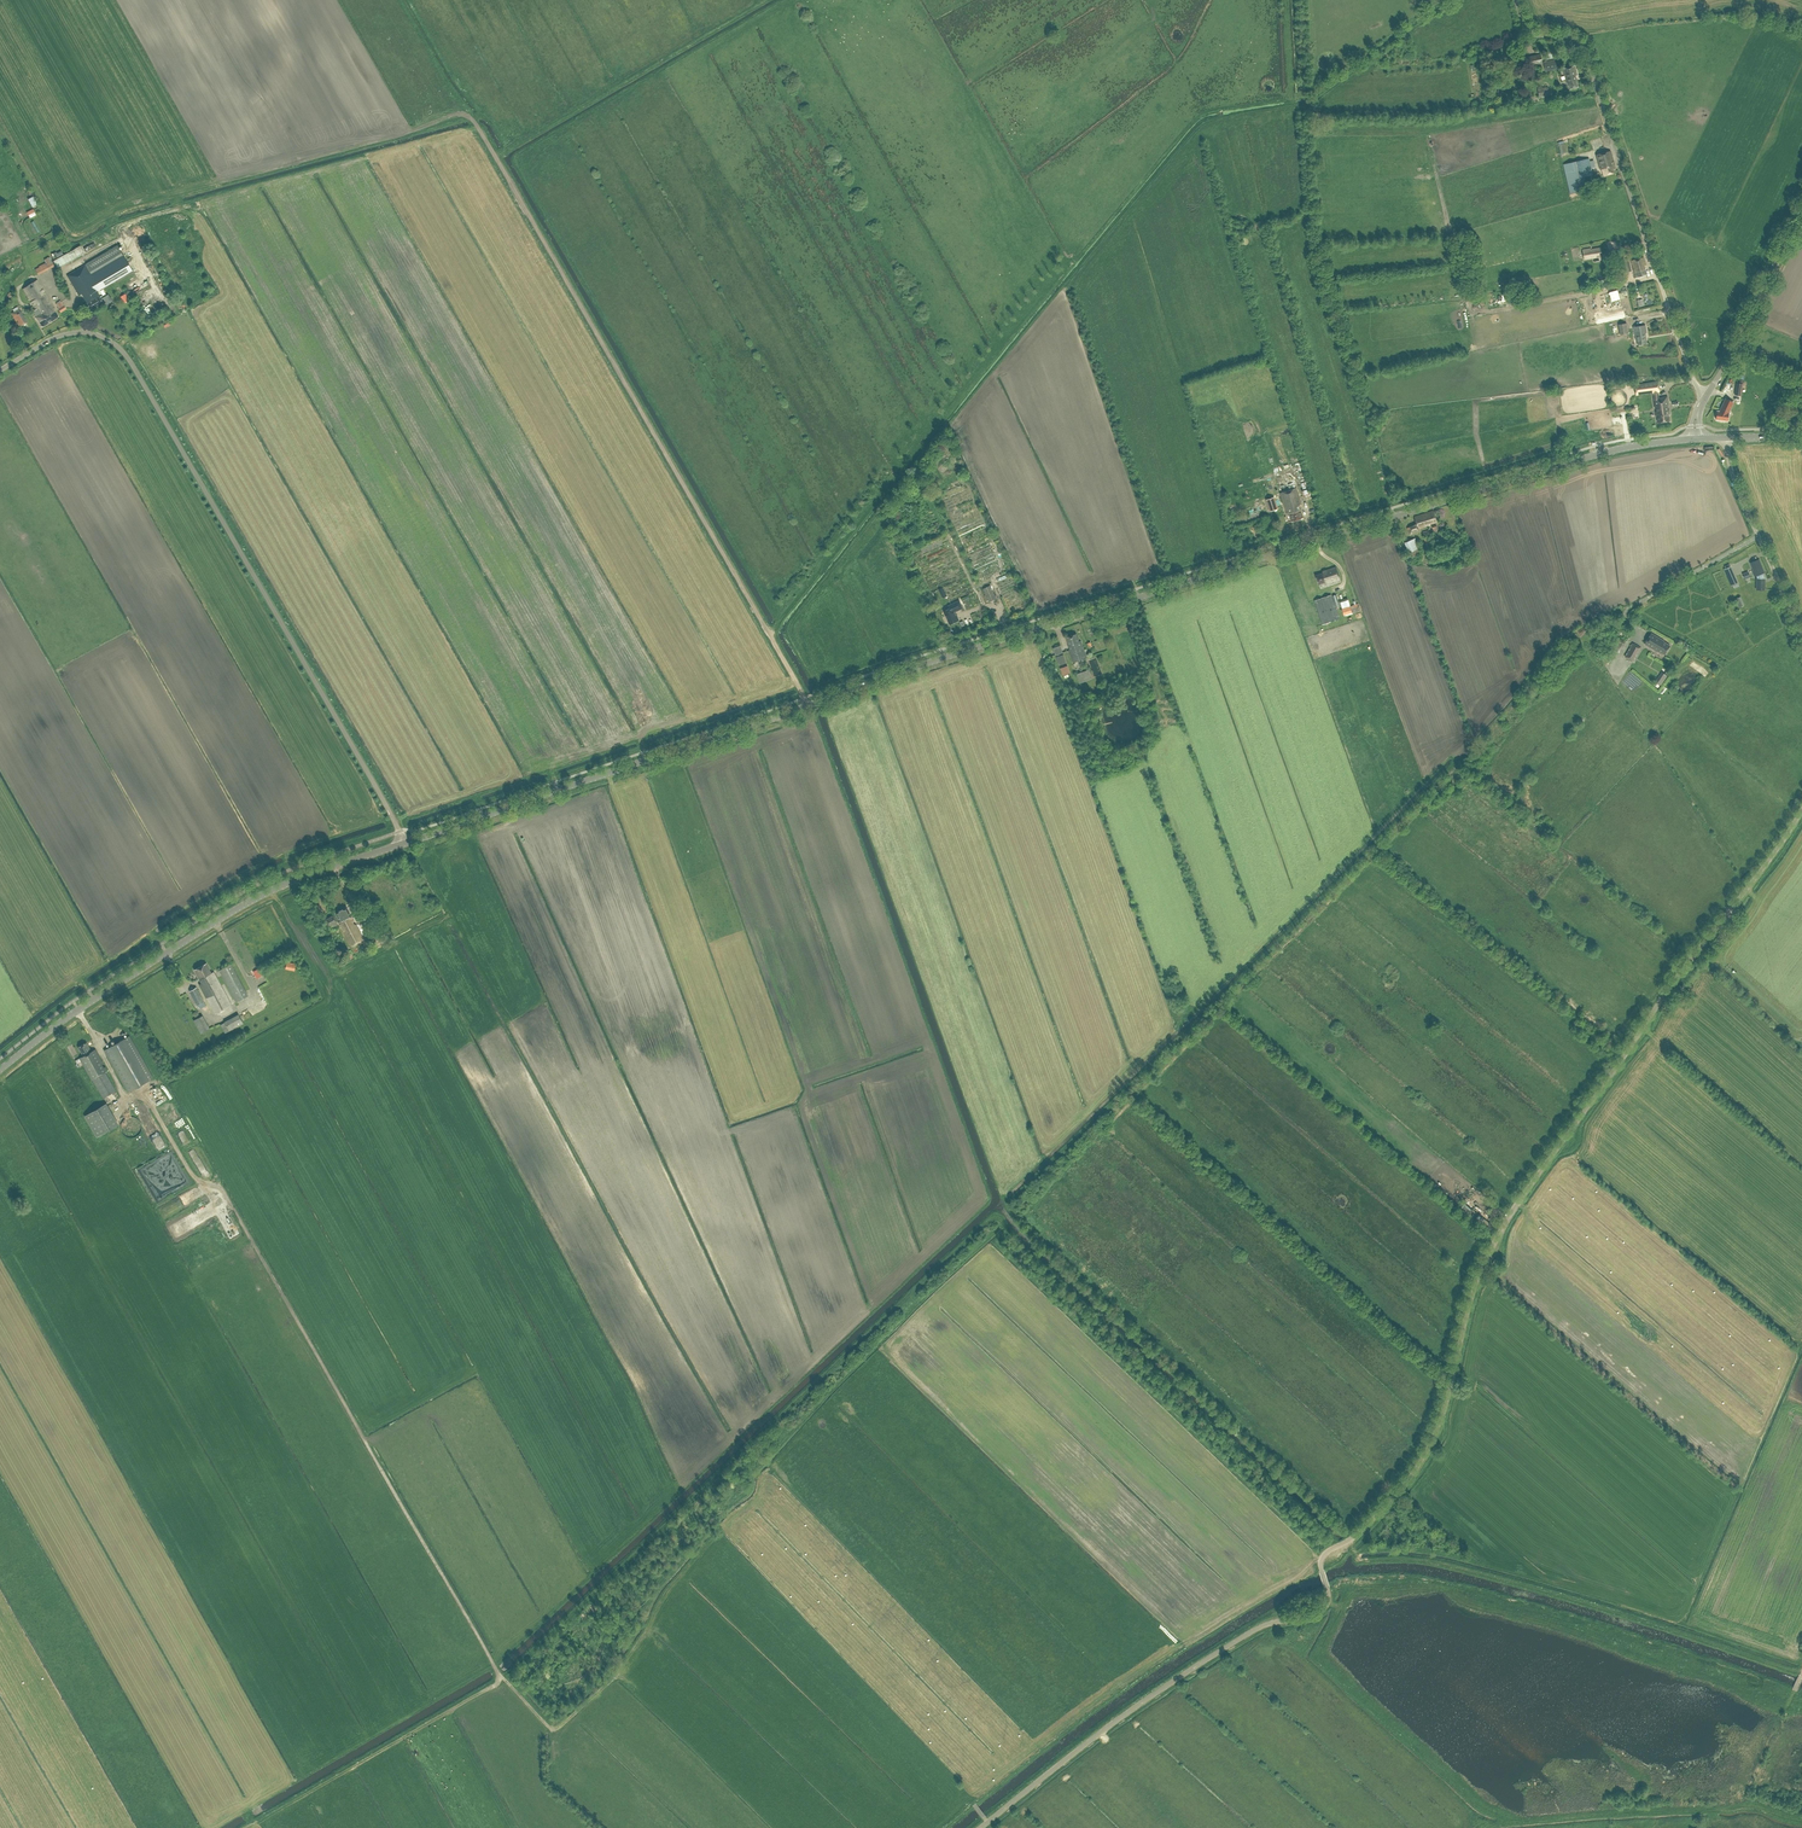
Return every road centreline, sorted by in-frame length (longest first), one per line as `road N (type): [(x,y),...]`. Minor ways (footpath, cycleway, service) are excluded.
road 1 (unclassified): [(979,1827),(1227,1646),(1324,1608),(1323,1555),(1398,1491),(1436,1431),(1474,1287),(1499,1231),(1801,808)]
road 2 (tertiary): [(403,844),(984,644),(1556,466),(1695,440)]
road 3 (track): [(108,1064),(126,1097),(153,1109),(194,1177),(231,1203),(499,1678),(247,1827)]
road 4 (unclassified): [(399,832),(118,346),(76,332),(0,371)]
road 5 (track): [(1002,1218),(989,1218),(948,1255),(503,1676)]
road 6 (track): [(804,697),(467,115)]
road 7 (track): [(770,634),(1069,269)]
road 8 (tertiary): [(0,1070),(75,1011),(228,913),(292,879),(403,844)]
road 9 (unclassified): [(1705,397),(1584,58),(1570,39),(1532,36),(1517,0)]
road 10 (track): [(498,1675),(557,1729),(616,1677),(663,1594),(753,1498),(758,1480)]
road 11 (track): [(467,115),(187,190),(173,209),(134,220)]
road 12 (track): [(510,1670),(556,1722),(612,1673),(654,1599)]
road 13 (unclassified): [(1801,633),(1735,484),(1727,438)]
road 14 (tertiary): [(1705,397),(1801,212)]

